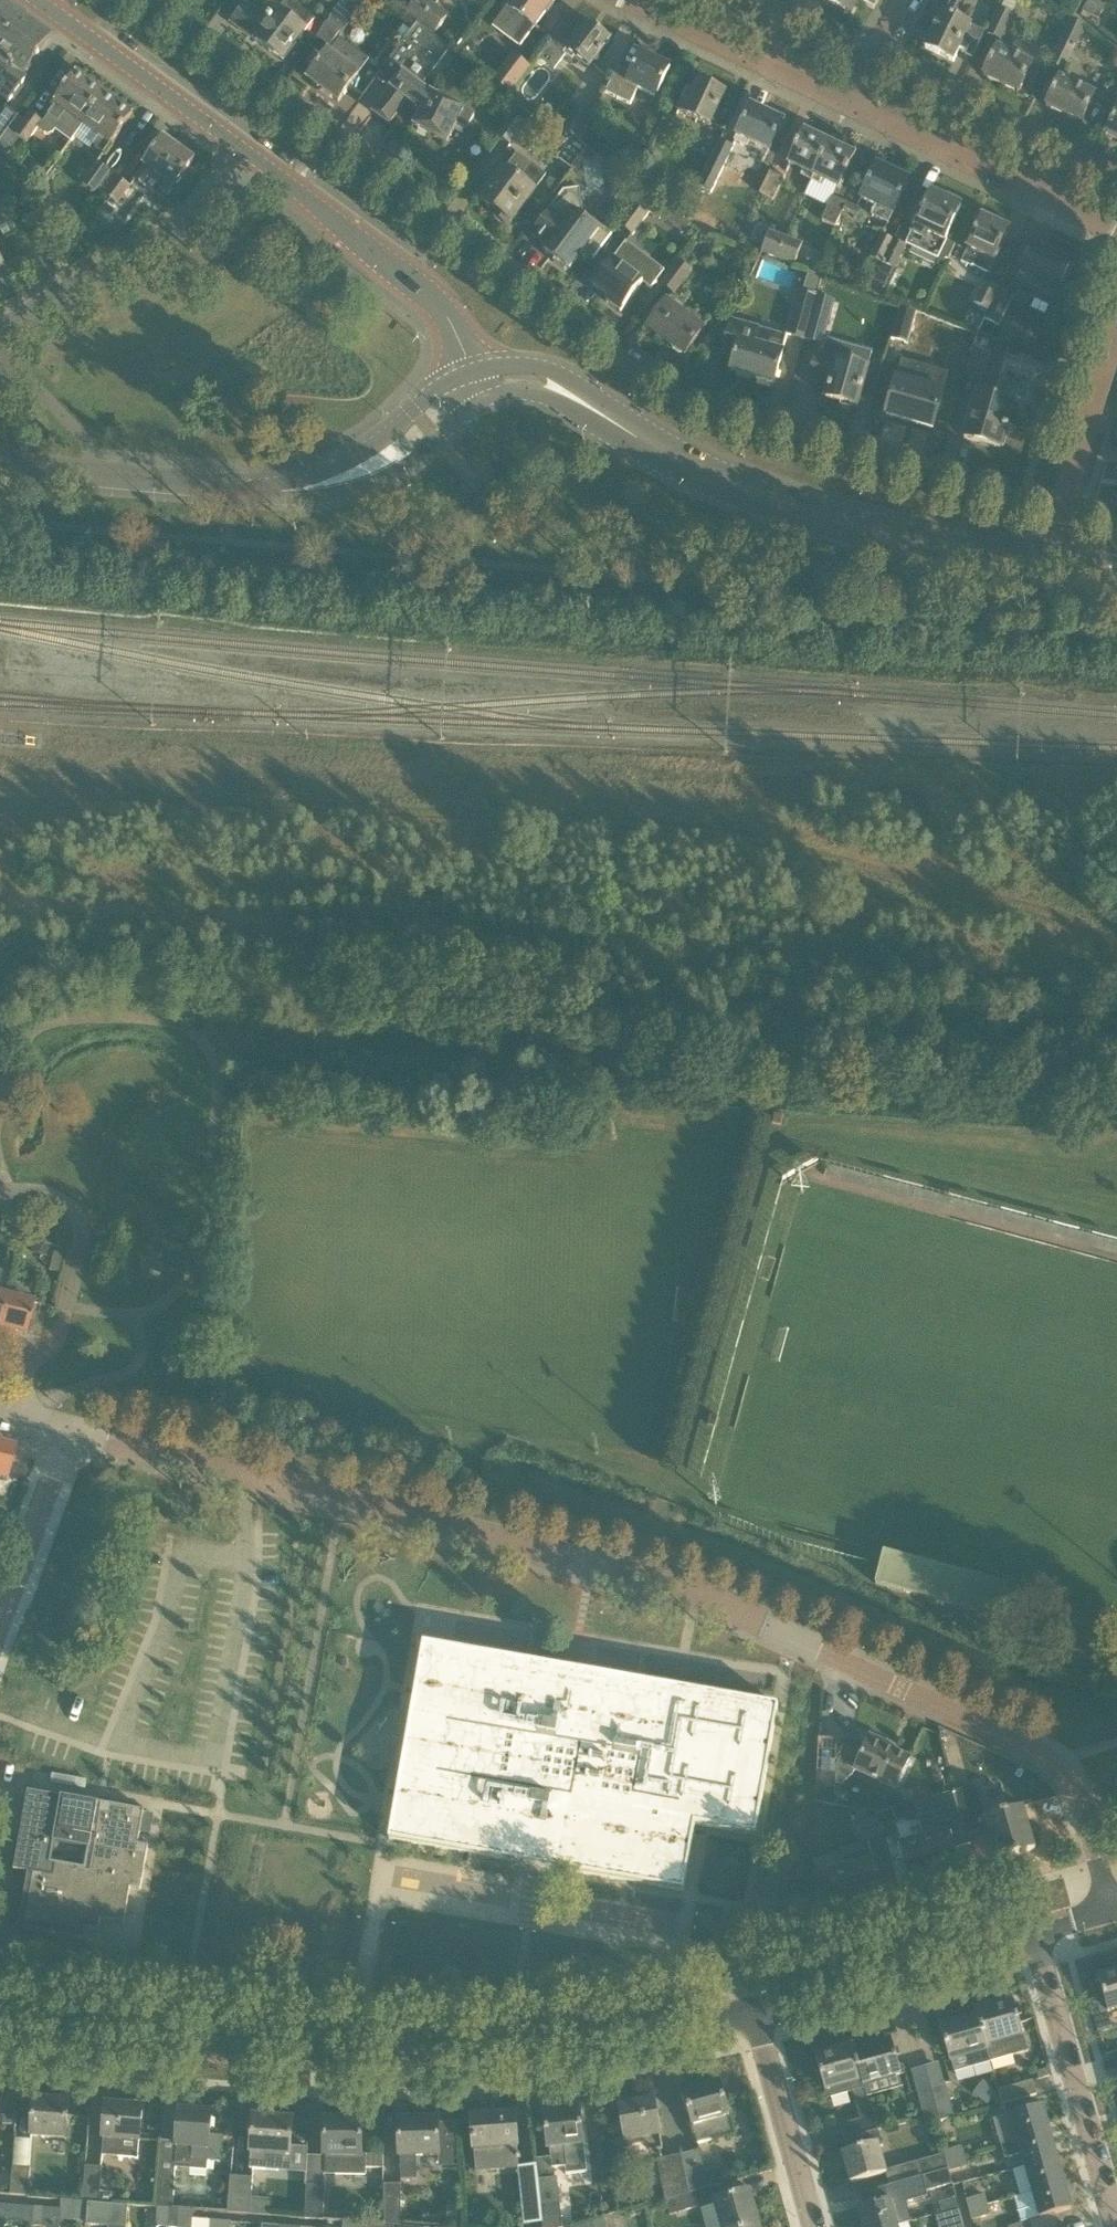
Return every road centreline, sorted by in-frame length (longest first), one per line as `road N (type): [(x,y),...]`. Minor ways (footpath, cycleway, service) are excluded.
road 1 (residential): [(1100,1905),(1069,1787),(1050,1763),(627,1582),(52,1428)]
road 2 (residential): [(1059,507),(739,421),(689,399),(144,0)]
road 3 (tertiary): [(0,2025),(357,2051),(579,2040),(736,2005)]
road 4 (tertiary): [(1047,557),(772,501),(698,471),(544,379),(478,382)]
road 5 (tertiary): [(0,465),(239,490),(316,486),(387,456),(478,382)]
road 6 (residential): [(1108,2226),(1020,1925)]
road 7 (tertiary): [(478,382),(446,305),(268,168)]
road 8 (residential): [(268,168),(0,319)]
road 9 (residential): [(846,100),(1116,234)]
road 10 (tertiary): [(736,2005),(1020,1925)]
road 11 (tertiary): [(268,168),(34,1)]
road 12 (residential): [(1116,176),(867,55)]
road 13 (residential): [(803,2226),(736,2005)]
road 14 (residential): [(640,0),(846,100)]
road 15 (residential): [(1059,507),(1116,329)]
road 16 (residential): [(0,1570),(52,1428)]
road 17 (residential): [(867,55),(754,0)]

